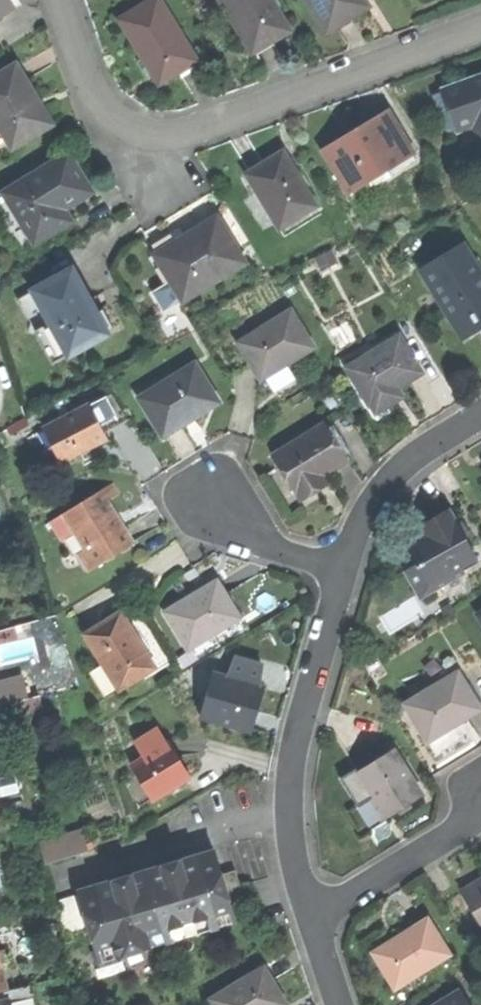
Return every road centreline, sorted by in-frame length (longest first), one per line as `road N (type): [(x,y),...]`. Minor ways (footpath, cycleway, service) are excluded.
road 1 (residential): [(60,0),(100,113),(132,137),(177,136),(248,115),(480,30)]
road 2 (residential): [(342,575),(293,769),(290,850),(312,921)]
road 3 (residential): [(480,412),(427,445),(374,503),(342,575)]
road 4 (residential): [(312,921),(480,813)]
road 5 (residential): [(342,575),(211,507)]

